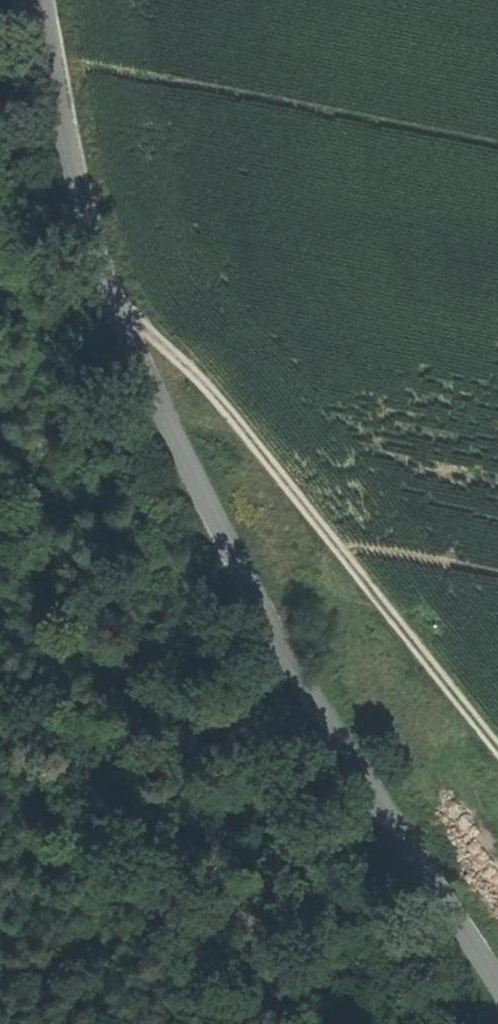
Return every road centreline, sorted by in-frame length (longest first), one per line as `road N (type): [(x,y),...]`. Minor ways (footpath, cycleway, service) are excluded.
road 1 (unclassified): [(38,0),(81,223),(146,387),(309,701),(497,986)]
road 2 (track): [(497,750),(229,417),(112,309)]

